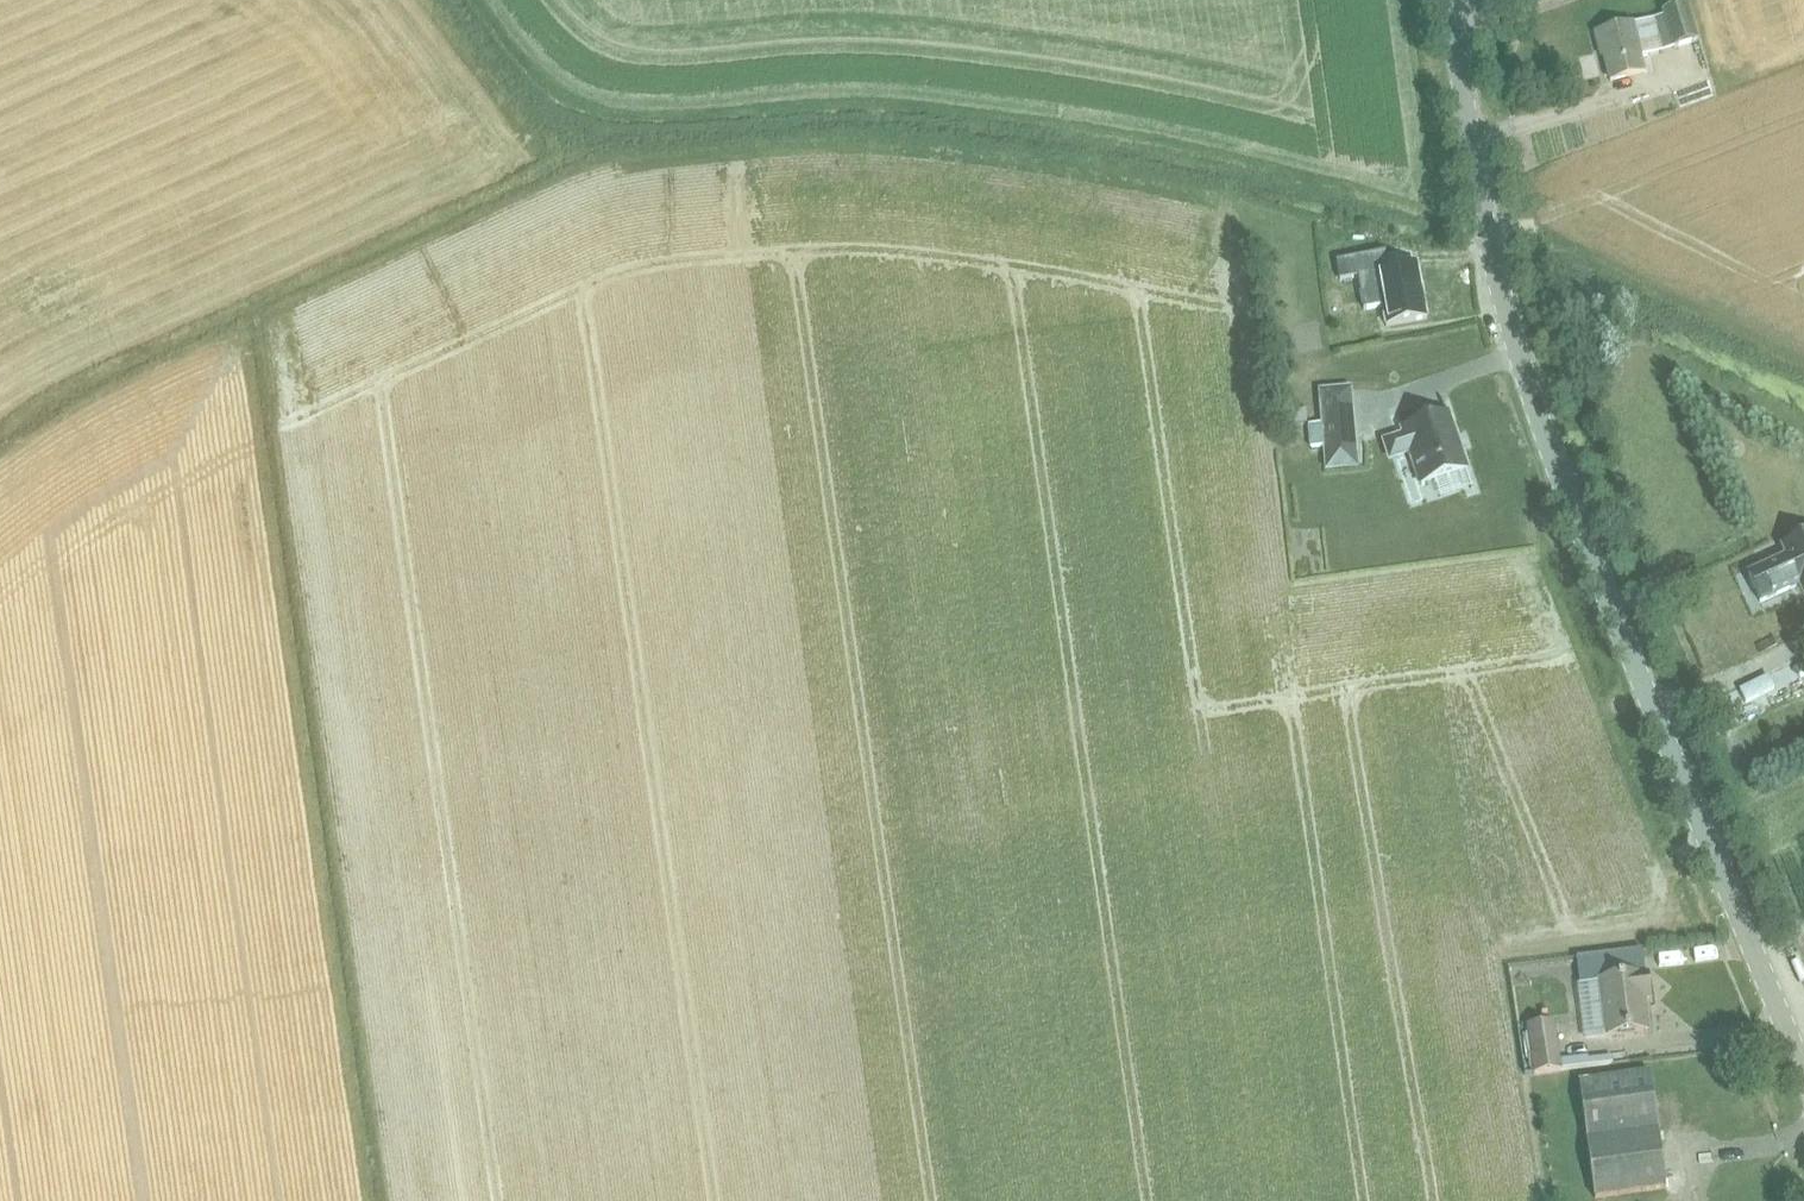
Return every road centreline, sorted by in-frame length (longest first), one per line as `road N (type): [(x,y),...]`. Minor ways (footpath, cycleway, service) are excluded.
road 1 (tertiary): [(1803,1065),(1553,453),(1507,309),(1454,0)]

